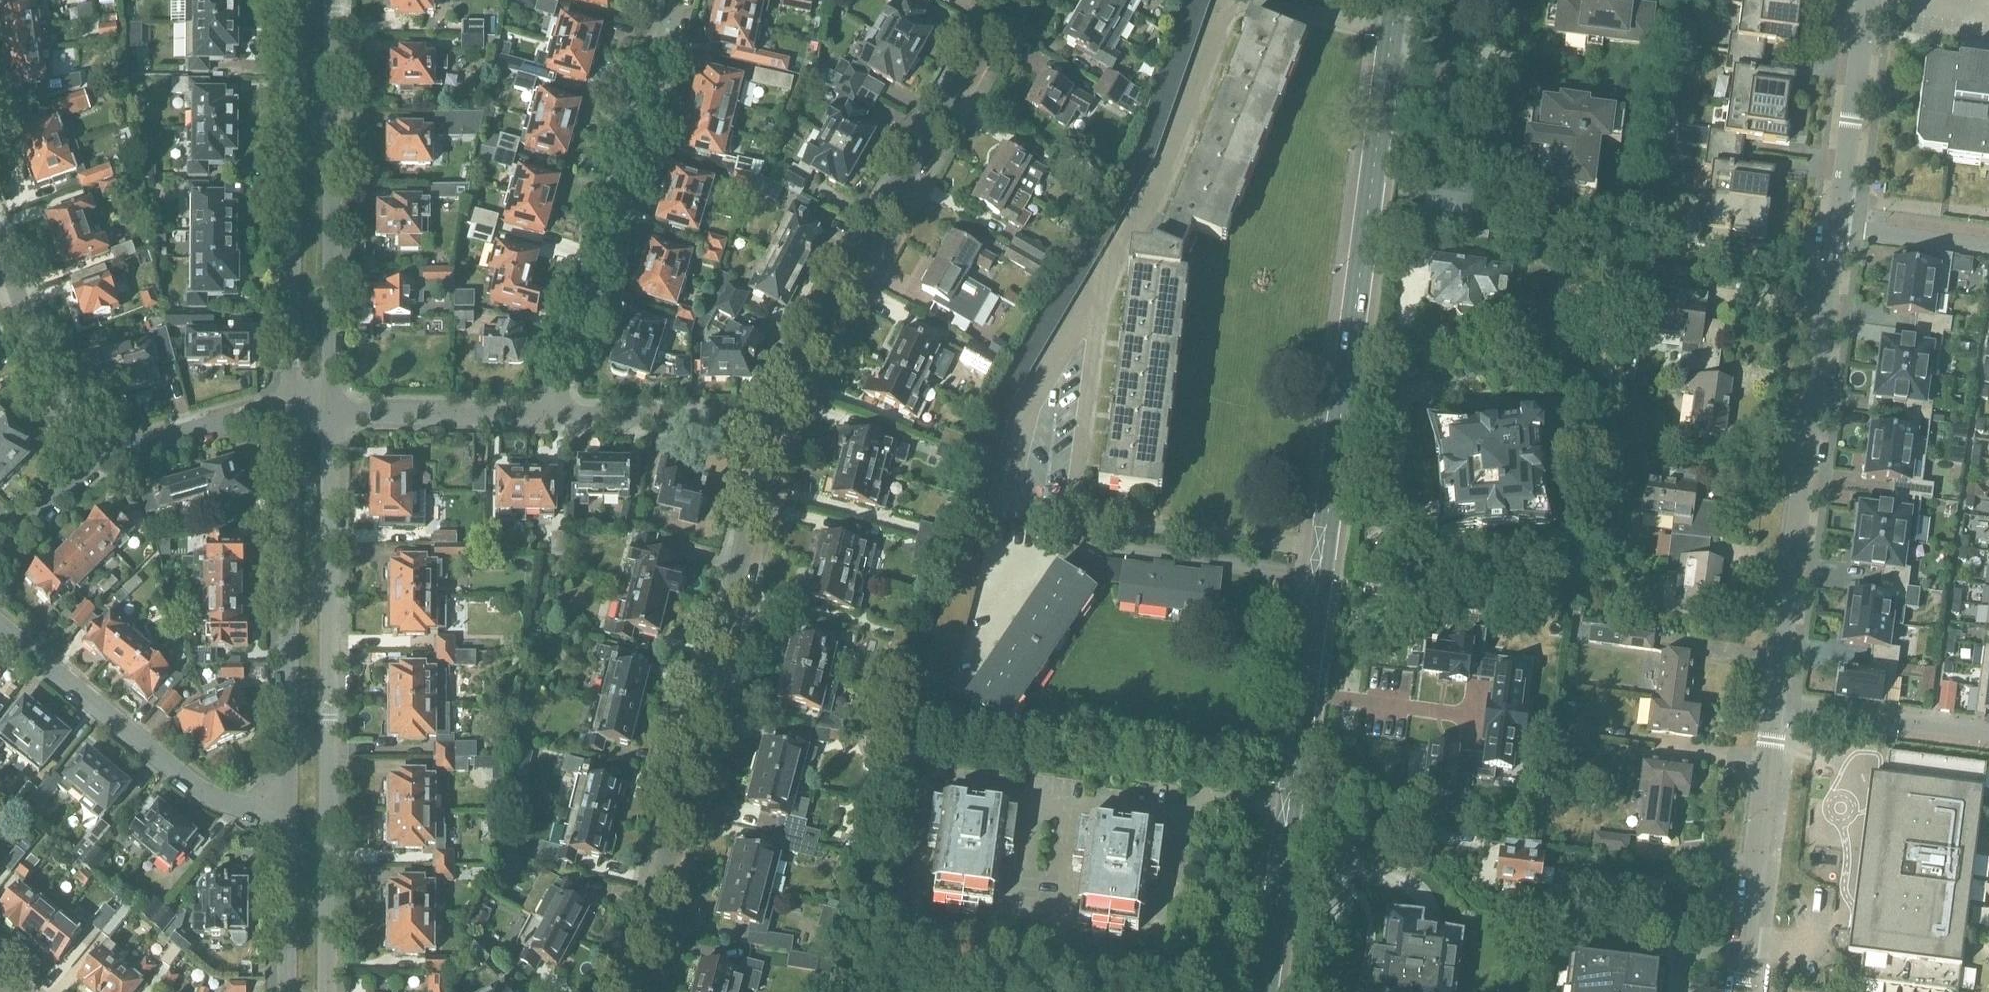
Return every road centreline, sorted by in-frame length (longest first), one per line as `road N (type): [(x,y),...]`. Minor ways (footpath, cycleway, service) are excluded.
road 1 (secondary): [(1263,991),(1399,0)]
road 2 (residential): [(614,991),(645,930),(773,423)]
road 3 (residential): [(327,991),(332,414)]
road 4 (residential): [(1773,710),(1839,228)]
road 5 (residential): [(773,423),(1005,0)]
road 6 (residential): [(548,415),(623,211),(676,0)]
road 7 (residential): [(332,414),(334,0)]
road 8 (residential): [(292,0),(291,413)]
road 9 (residential): [(291,413),(286,810)]
road 10 (residential): [(286,810),(234,808),(176,778),(0,627)]
road 11 (residential): [(1739,991),(1773,710)]
road 12 (residential): [(82,465),(0,241)]
road 13 (residential): [(1839,228),(1869,0)]
road 14 (residential): [(548,415),(773,423)]
road 15 (residential): [(82,465),(246,416),(291,413)]
road 16 (residential): [(1773,710),(1988,733)]
road 17 (residential): [(332,414),(548,415)]
road 18 (residential): [(286,810),(286,991)]
road 19 (residential): [(1988,249),(1839,228)]

